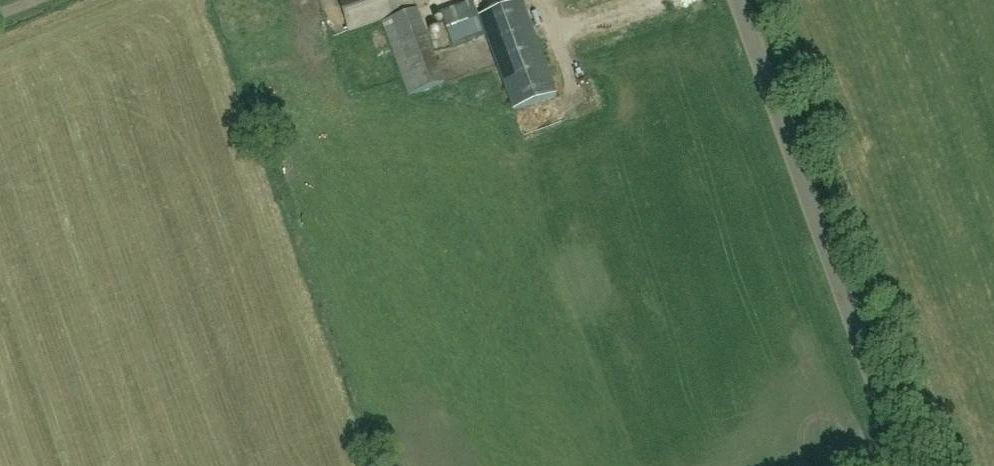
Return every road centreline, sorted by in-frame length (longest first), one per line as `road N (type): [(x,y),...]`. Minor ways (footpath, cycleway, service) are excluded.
road 1 (unclassified): [(899,465),(735,0)]

